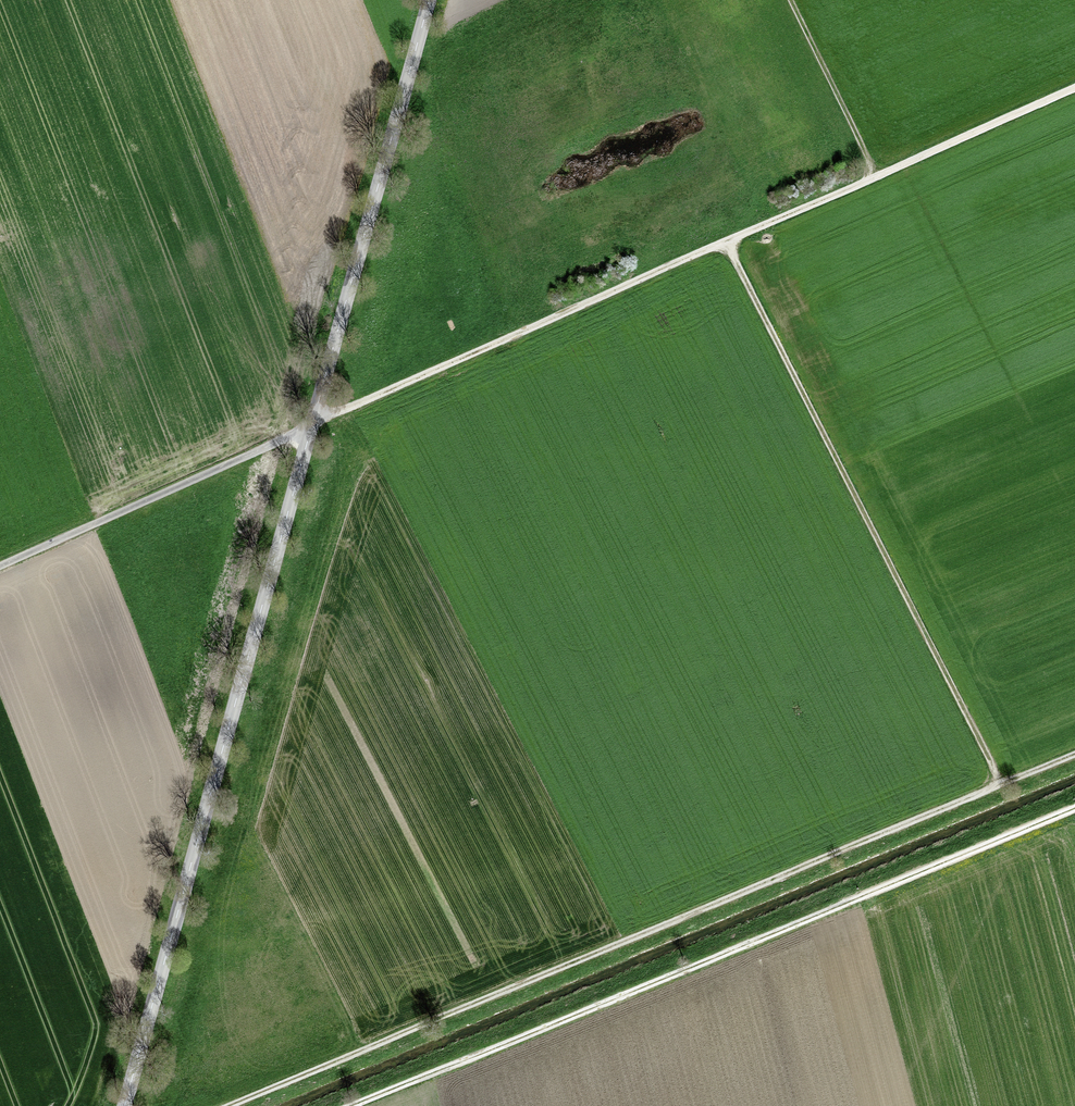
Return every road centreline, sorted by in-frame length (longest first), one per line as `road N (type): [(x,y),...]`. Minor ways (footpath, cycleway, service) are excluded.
road 1 (track): [(0,566),(1074,87)]
road 2 (tertiary): [(125,1105),(428,0)]
road 3 (track): [(229,1105),(1074,751)]
road 4 (track): [(1074,809),(355,1105)]
road 5 (track): [(725,241),(999,783)]
road 6 (track): [(791,0),(878,176)]

